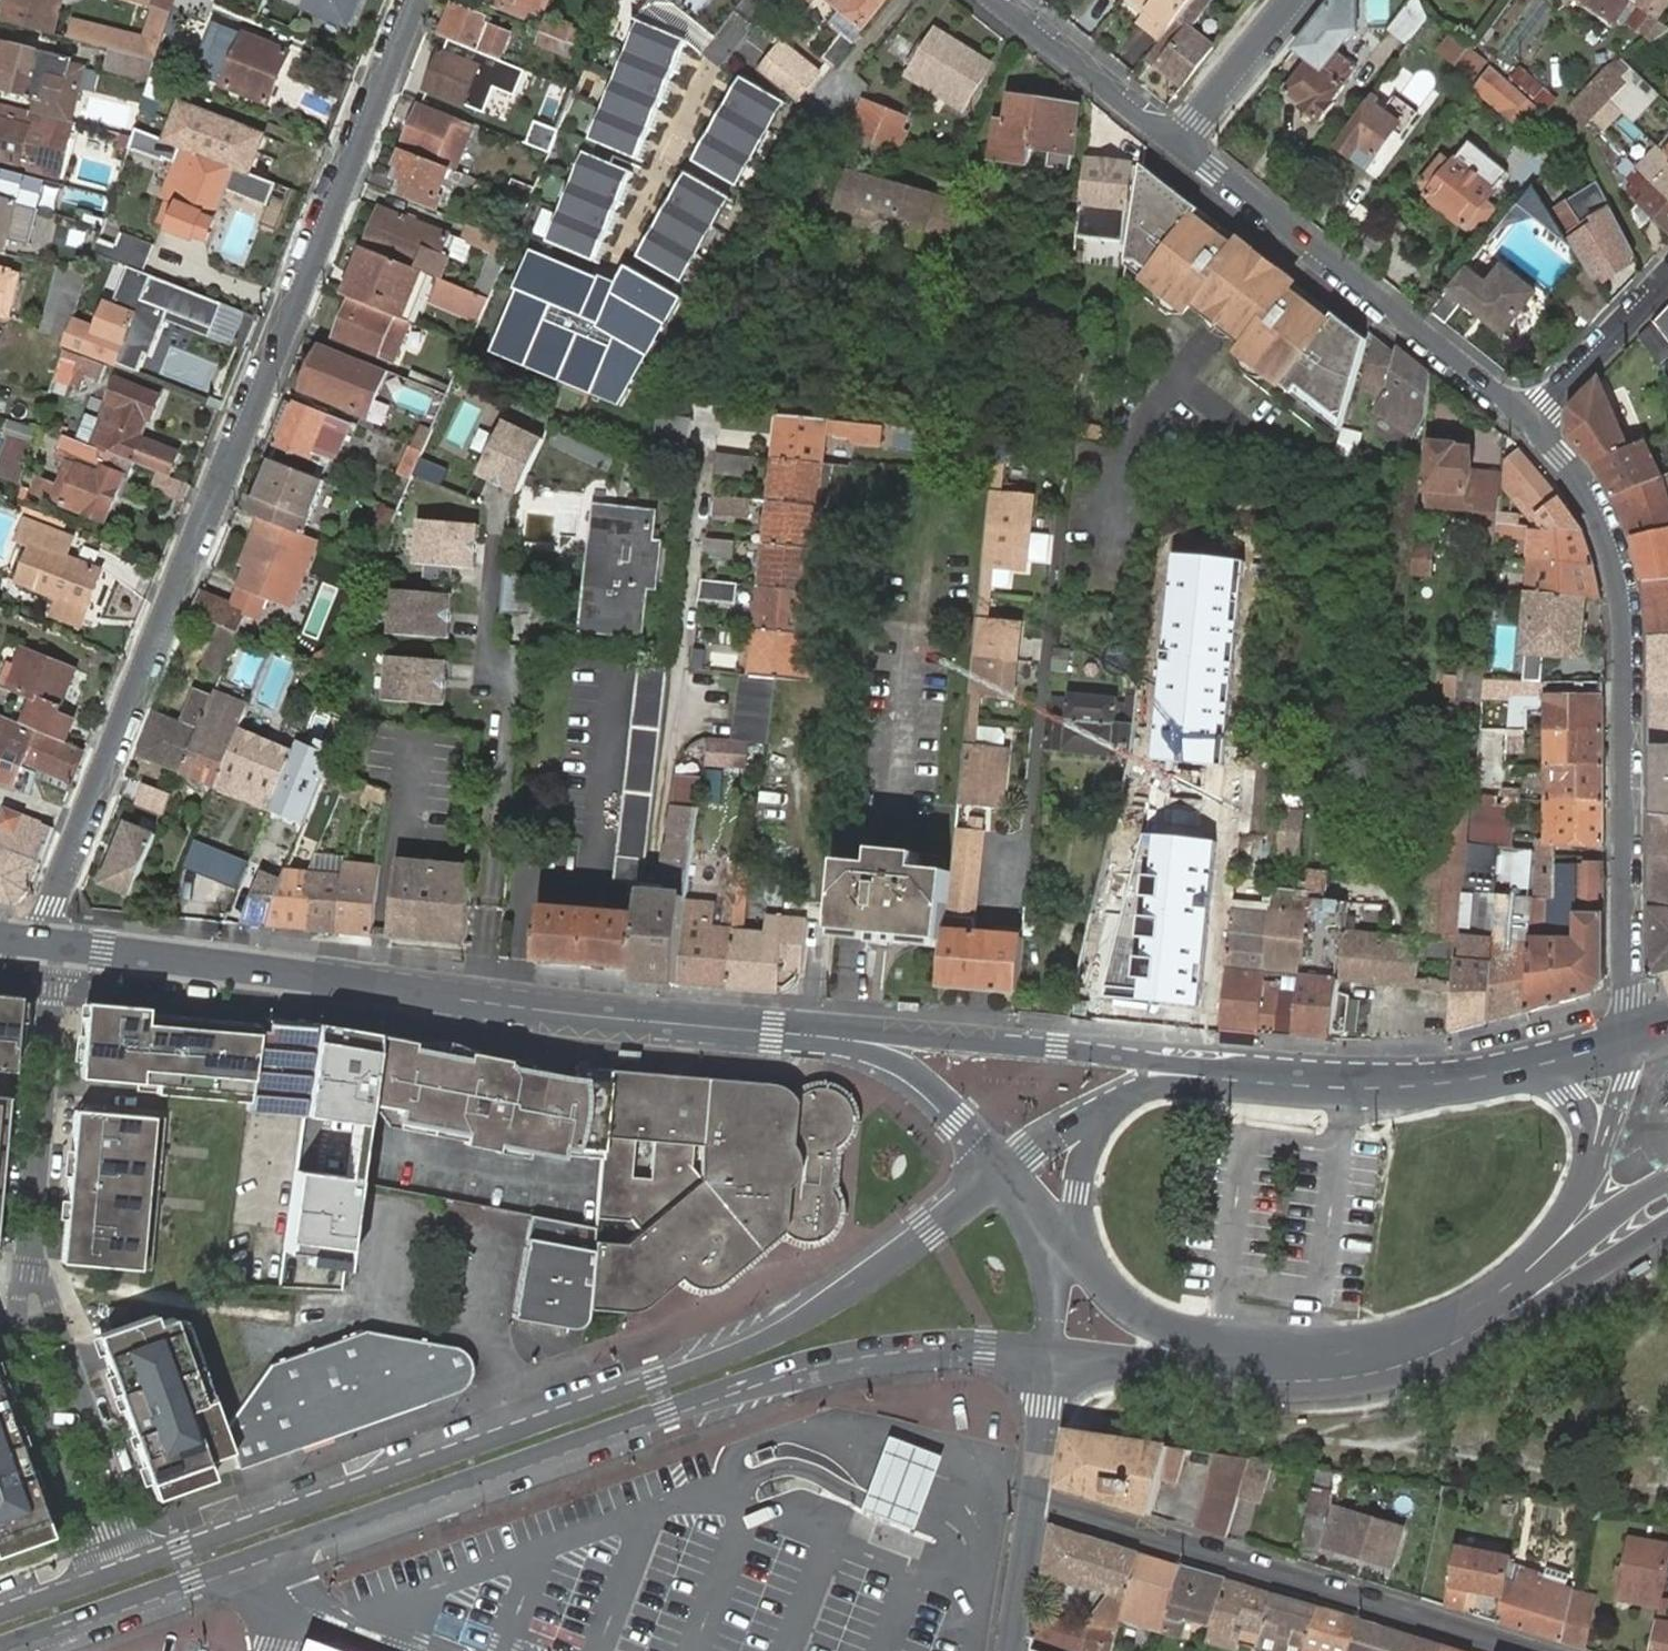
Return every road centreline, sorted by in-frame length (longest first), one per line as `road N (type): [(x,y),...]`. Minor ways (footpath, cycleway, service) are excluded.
road 1 (secondary): [(0,1648),(743,1385),(937,1350),(1051,1357)]
road 2 (residential): [(51,944),(51,907),(419,0)]
road 3 (secondary): [(1002,1171),(771,1335),(121,1571)]
road 4 (secondary): [(51,944),(837,1035)]
road 5 (residential): [(1625,1038),(1626,621),(1596,505),(1536,418)]
road 6 (residential): [(1518,1650),(1034,1503)]
road 7 (residential): [(1536,418),(1174,143)]
road 8 (secondary): [(1263,1079),(1196,1057),(913,1031),(837,1035)]
road 9 (secondary): [(1065,1244),(1132,1310),(1173,1332),(1368,1361)]
road 10 (residential): [(51,944),(26,1270)]
road 11 (secondary): [(1051,1357),(1214,1380),(1368,1361)]
road 12 (residential): [(1174,143),(996,0)]
road 13 (secondary): [(1482,1309),(1667,1179)]
road 14 (secondary): [(1487,1074),(1429,1082),(1263,1079)]
road 15 (secondary): [(837,1035),(930,1093),(1002,1171)]
road 16 (residential): [(1536,418),(1667,279)]
road 17 (residential): [(1294,0),(1174,143)]
road 18 (secondary): [(1482,1309),(1550,1236),(1589,1177)]
road 19 (unclassified): [(1134,1092),(1086,1157),(1065,1244)]
road 20 (secondary): [(1589,1177),(1584,1127),(1568,1096),(1487,1074)]
road 21 (secondary): [(1134,1092),(1069,1123),(1002,1171)]
road 22 (residential): [(1010,1650),(1034,1503)]
road 23 (residential): [(1034,1503),(1051,1357)]
road 24 (unclassified): [(1589,1177),(1627,1080),(1625,1038)]
road 25 (secondary): [(1625,1038),(1487,1074)]
road 26 (residential): [(106,1528),(121,1496),(88,1404)]
road 27 (secondary): [(1263,1079),(1134,1092)]
road 28 (residential): [(47,1421),(77,1512),(106,1528)]
road 29 (secondary): [(121,1571),(0,1613)]
road 30 (secondary): [(1368,1361),(1482,1309)]

